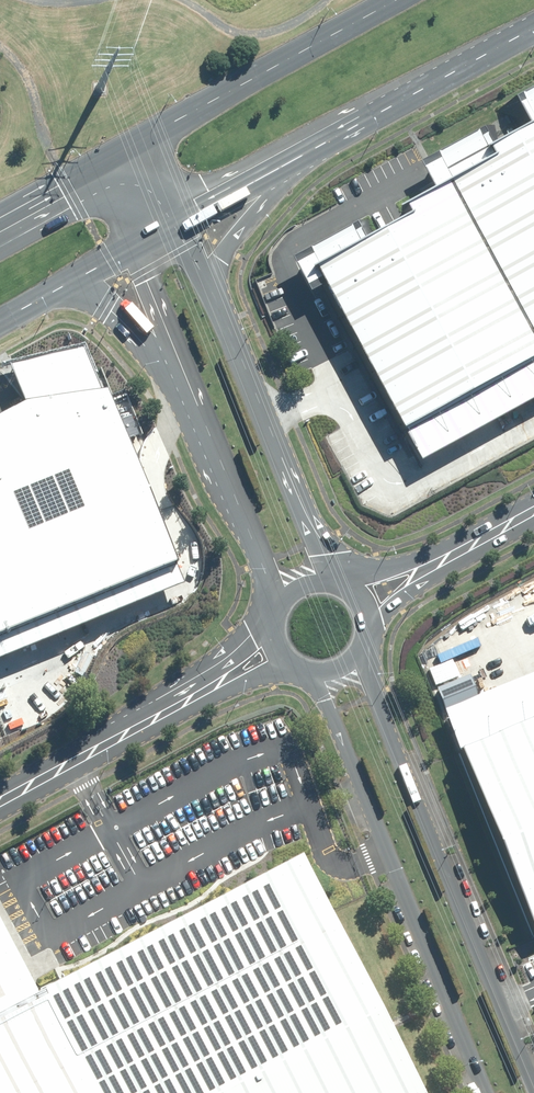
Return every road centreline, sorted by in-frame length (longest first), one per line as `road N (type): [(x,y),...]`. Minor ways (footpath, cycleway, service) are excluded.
road 1 (unclassified): [(360,653),(528,1092)]
road 2 (unclassified): [(484,1092),(314,678)]
road 3 (primary): [(145,142),(401,0)]
road 4 (unclassified): [(235,350),(334,585)]
road 5 (primary): [(328,141),(228,243),(219,279),(235,350)]
road 6 (unclassified): [(0,802),(213,683)]
road 7 (primary): [(533,28),(328,141)]
road 8 (unclassified): [(284,596),(199,410)]
road 9 (primary): [(199,410),(134,332),(68,286)]
road 10 (unclassified): [(199,410),(133,249)]
road 11 (primary): [(328,141),(177,225)]
road 12 (unclassified): [(177,225),(235,350)]

